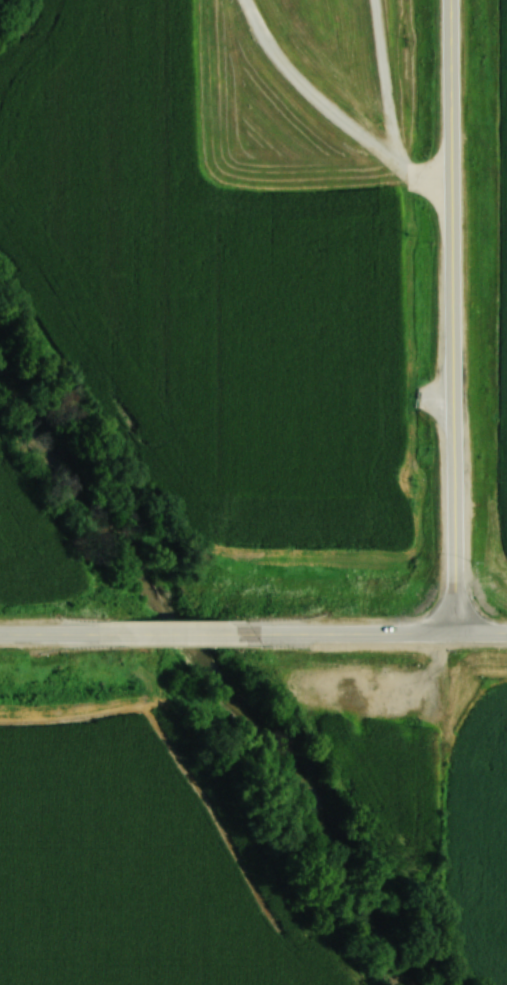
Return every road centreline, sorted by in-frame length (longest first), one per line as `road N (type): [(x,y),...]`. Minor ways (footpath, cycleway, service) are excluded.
road 1 (secondary): [(457,635),(451,0)]
road 2 (secondary): [(506,635),(240,632)]
road 3 (secondary): [(240,632),(102,633)]

